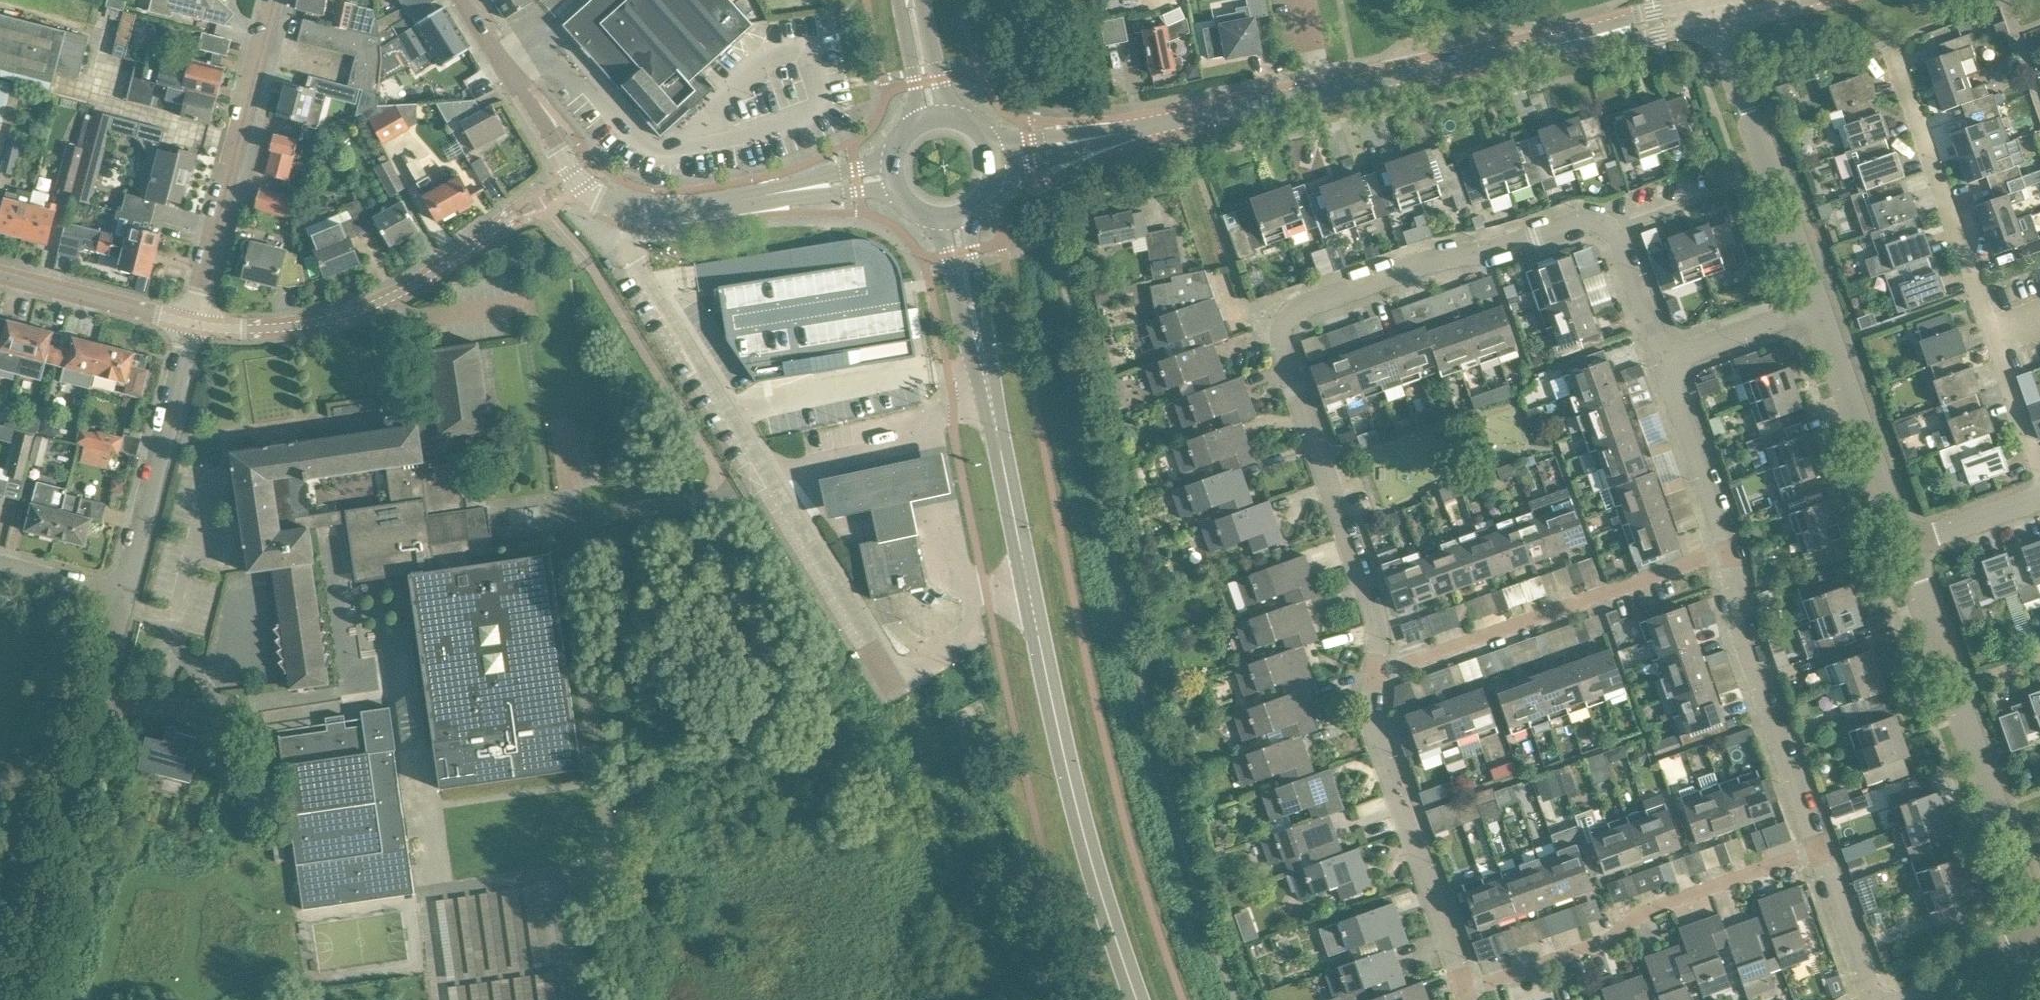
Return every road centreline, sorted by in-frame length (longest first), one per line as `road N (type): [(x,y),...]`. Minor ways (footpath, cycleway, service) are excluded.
road 1 (residential): [(1375,674),(1377,629),(1282,351),(1293,311),(1444,256),(1597,220),(1621,242),(1664,362)]
road 2 (residential): [(973,833),(635,264),(645,209)]
road 3 (secondary): [(1137,999),(1084,833),(988,368)]
road 4 (residential): [(2039,470),(1889,42)]
road 5 (residential): [(20,999),(123,595)]
road 6 (residential): [(2038,929),(1902,546)]
road 7 (residential): [(1463,991),(1607,941),(1651,908),(1818,849)]
road 8 (residential): [(1375,674),(1729,548)]
road 9 (residential): [(501,223),(378,304),(288,326),(192,323)]
road 10 (residential): [(192,323),(274,0)]
road 11 (residential): [(1463,991),(1378,739),(1375,674)]
road 12 (residential): [(1818,849),(1745,643),(1729,548)]
road 13 (residential): [(1817,305),(1719,20)]
road 14 (tertiary): [(1322,90),(1602,33)]
road 15 (residential): [(123,595),(192,323)]
road 16 (residential): [(1902,546),(1817,305)]
road 17 (residential): [(192,323),(0,273)]
road 18 (residential): [(1729,548),(1664,362)]
road 19 (tertiary): [(1144,127),(1322,90)]
road 20 (unclassified): [(734,202),(903,194)]
road 21 (unclassified): [(897,161),(734,202)]
road 22 (unclassified): [(1664,362),(1817,305)]
road 23 (secondary): [(943,218),(971,351),(988,368)]
road 24 (residential): [(1872,999),(1818,849)]
road 25 (secondary): [(988,368),(993,348),(968,213)]
road 26 (tertiary): [(995,179),(1144,127)]
road 27 (tertiary): [(1144,127),(992,147)]
road 28 (residential): [(1910,999),(2038,929)]
road 29 (residential): [(1902,546),(2039,497)]
road 30 (residential): [(123,595),(0,564)]
road 31 (secondary): [(901,0),(923,123)]
road 32 (secondary): [(952,118),(923,0)]

